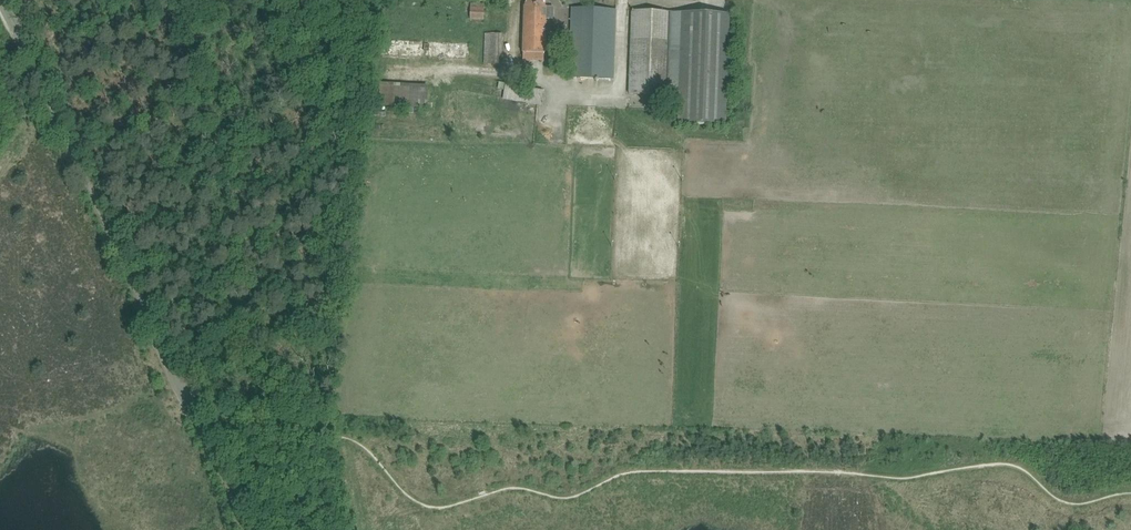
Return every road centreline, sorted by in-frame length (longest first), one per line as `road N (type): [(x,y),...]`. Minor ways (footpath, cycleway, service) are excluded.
road 1 (unclassified): [(250,529),(4,0)]

